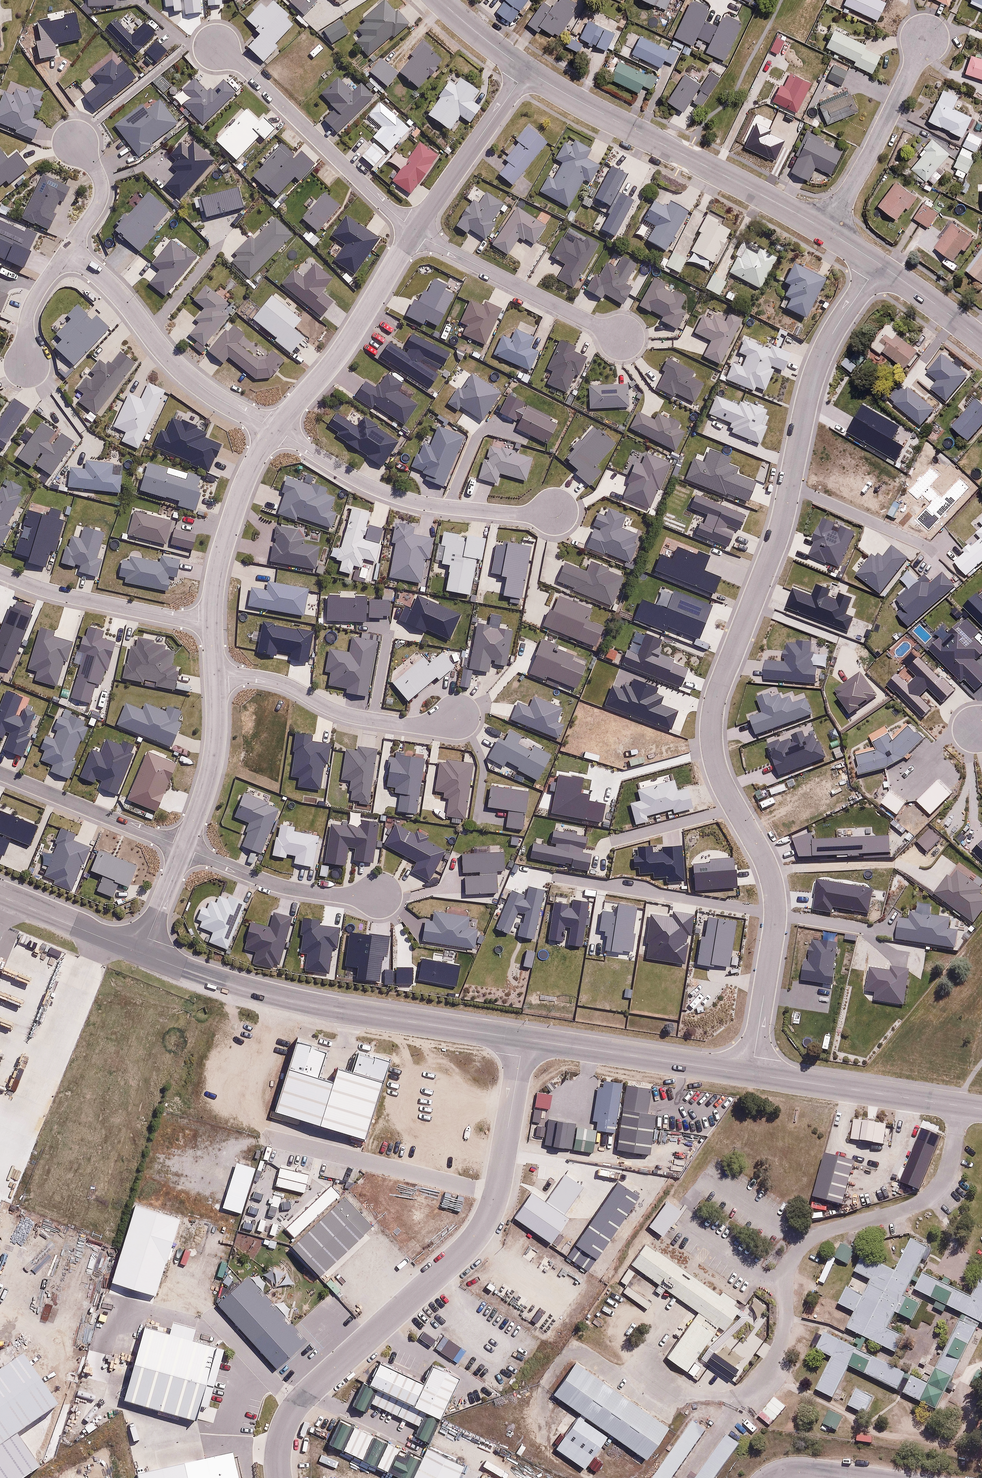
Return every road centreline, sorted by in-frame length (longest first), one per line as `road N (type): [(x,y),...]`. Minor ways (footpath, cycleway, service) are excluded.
road 1 (residential): [(751,1074),(775,927),(772,885),(720,780),(712,714),(778,537),(817,362),(881,265)]
road 2 (residential): [(525,1040),(490,1213),(467,1249),(294,1407),(276,1477)]
road 3 (unclassified): [(142,954),(287,1001),(525,1040)]
road 4 (residential): [(826,229),(527,70)]
road 5 (residential): [(275,429),(397,497),(493,512),(557,511)]
road 6 (residential): [(68,251),(127,302),(190,378),(275,429)]
road 7 (residential): [(216,45),(414,229)]
road 8 (residential): [(457,717),(435,726),(397,723),(342,713),(272,680),(217,677)]
road 9 (residential): [(275,429),(350,338),(414,229)]
road 10 (residential): [(623,339),(414,229)]
road 11 (unclassified): [(751,1074),(981,1109)]
road 12 (unclassified): [(525,1040),(751,1074)]
road 13 (residential): [(212,622),(49,591),(0,572)]
road 14 (residential): [(826,229),(925,39)]
road 15 (residential): [(212,622),(226,535),(275,429)]
road 16 (residential): [(378,895),(291,889),(184,848)]
road 17 (residential): [(0,773),(184,848)]
road 18 (residential): [(414,229),(527,70)]
road 19 (residential): [(184,848),(214,751),(217,677)]
road 20 (unclassified): [(0,896),(142,954)]
road 21 (residential): [(25,366),(28,313),(68,251)]
road 22 (residential): [(68,251),(102,189),(73,141)]
road 23 (residential): [(981,341),(881,265)]

